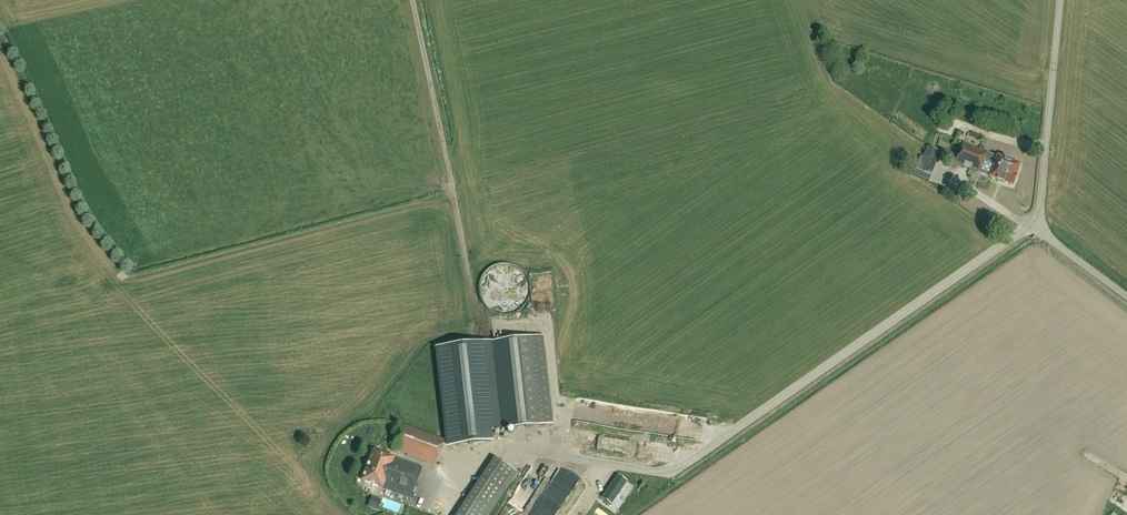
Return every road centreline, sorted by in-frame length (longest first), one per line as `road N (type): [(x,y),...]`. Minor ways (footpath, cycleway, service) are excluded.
road 1 (unclassified): [(1126,295),(1034,228),(1060,0)]

